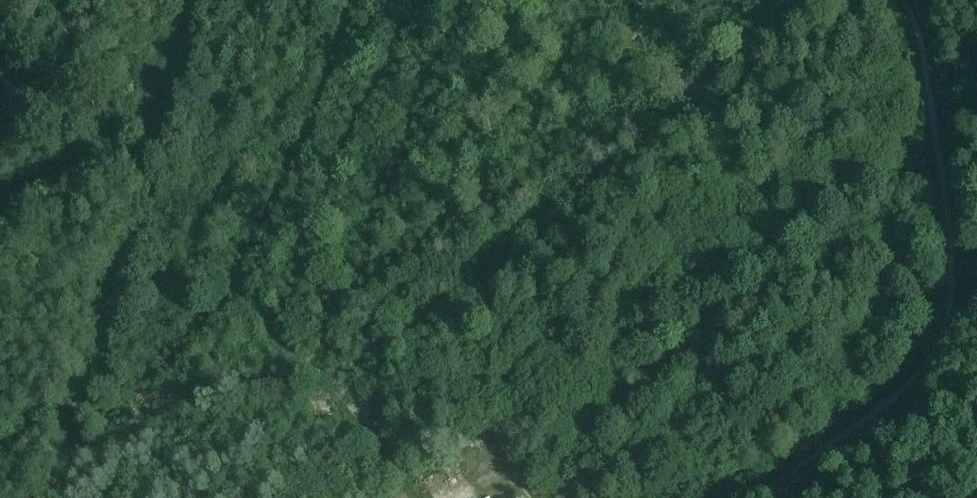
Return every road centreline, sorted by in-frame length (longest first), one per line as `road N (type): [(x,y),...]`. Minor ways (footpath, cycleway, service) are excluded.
road 1 (track): [(190,0),(84,387),(67,418),(0,452)]
road 2 (track): [(976,270),(953,288),(890,382),(734,497)]

